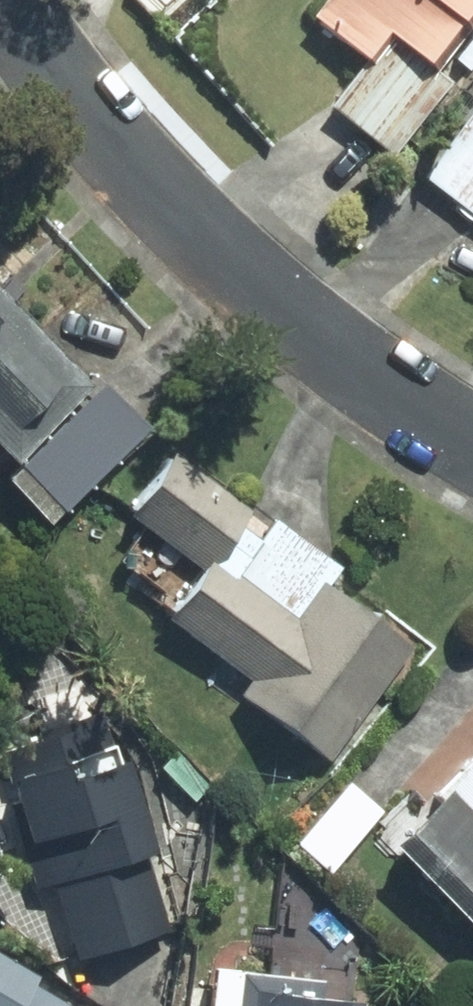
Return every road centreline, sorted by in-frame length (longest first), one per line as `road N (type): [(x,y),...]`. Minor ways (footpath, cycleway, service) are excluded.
road 1 (residential): [(2,0),(194,233),(346,356),(472,439)]

